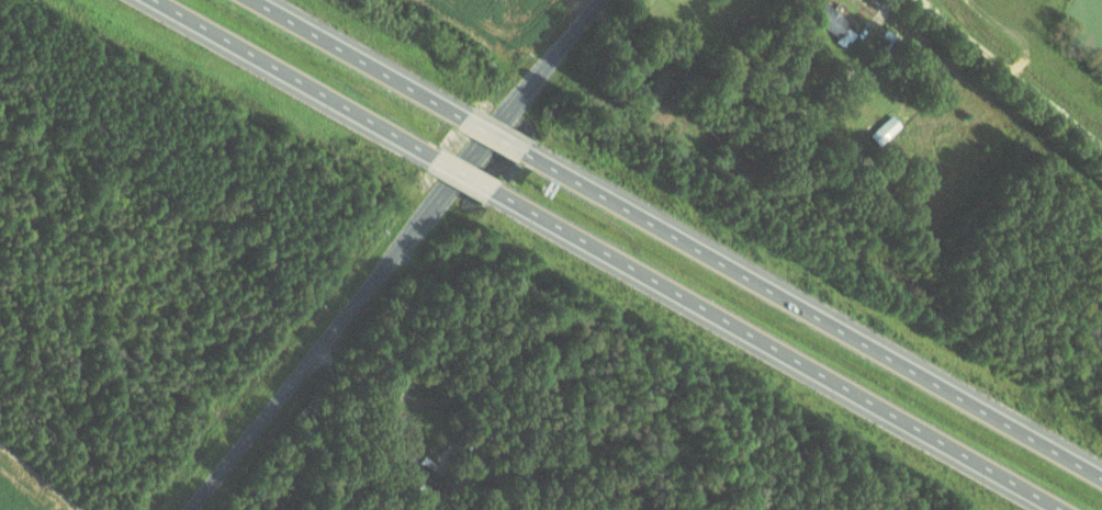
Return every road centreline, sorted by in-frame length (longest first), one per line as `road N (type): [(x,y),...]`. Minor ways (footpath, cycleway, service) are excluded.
road 1 (motorway): [(1101,480),(519,151)]
road 2 (motorway): [(488,189),(1059,509)]
road 3 (residential): [(190,509),(599,0)]
road 4 (motorway): [(153,0),(431,157)]
road 5 (motorway): [(462,118),(251,0)]

